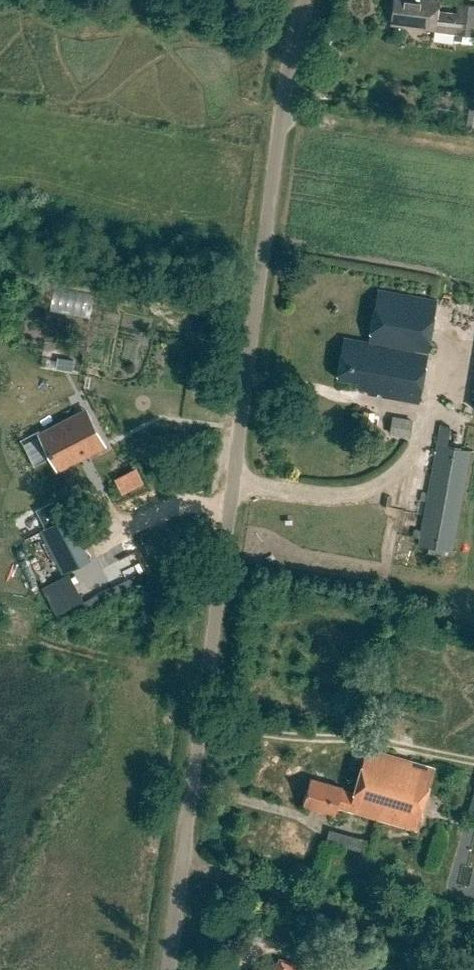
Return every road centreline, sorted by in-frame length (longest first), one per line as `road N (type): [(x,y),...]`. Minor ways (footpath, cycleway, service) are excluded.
road 1 (unclassified): [(168,969),(285,82),(306,0)]

